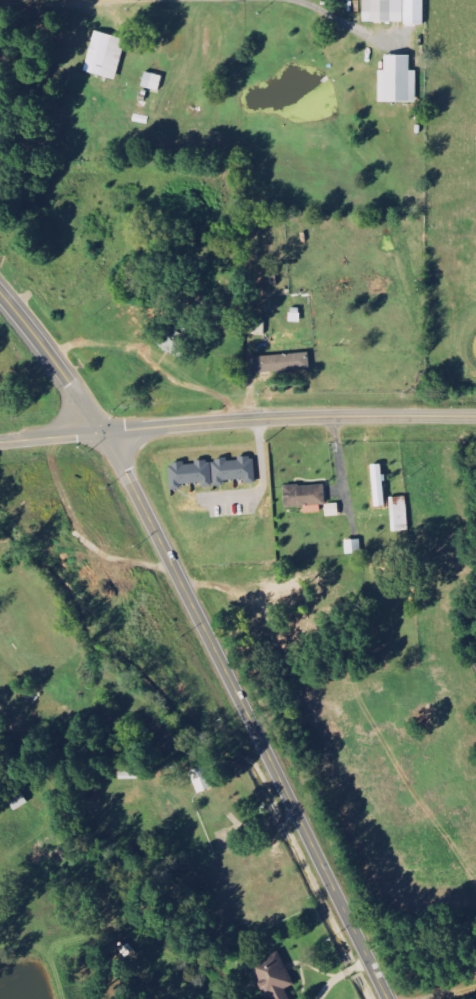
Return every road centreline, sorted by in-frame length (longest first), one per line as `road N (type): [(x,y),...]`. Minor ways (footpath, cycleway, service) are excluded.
road 1 (secondary): [(388,998),(102,432)]
road 2 (tertiary): [(0,442),(246,420),(475,415)]
road 3 (tertiary): [(102,432),(0,292)]

